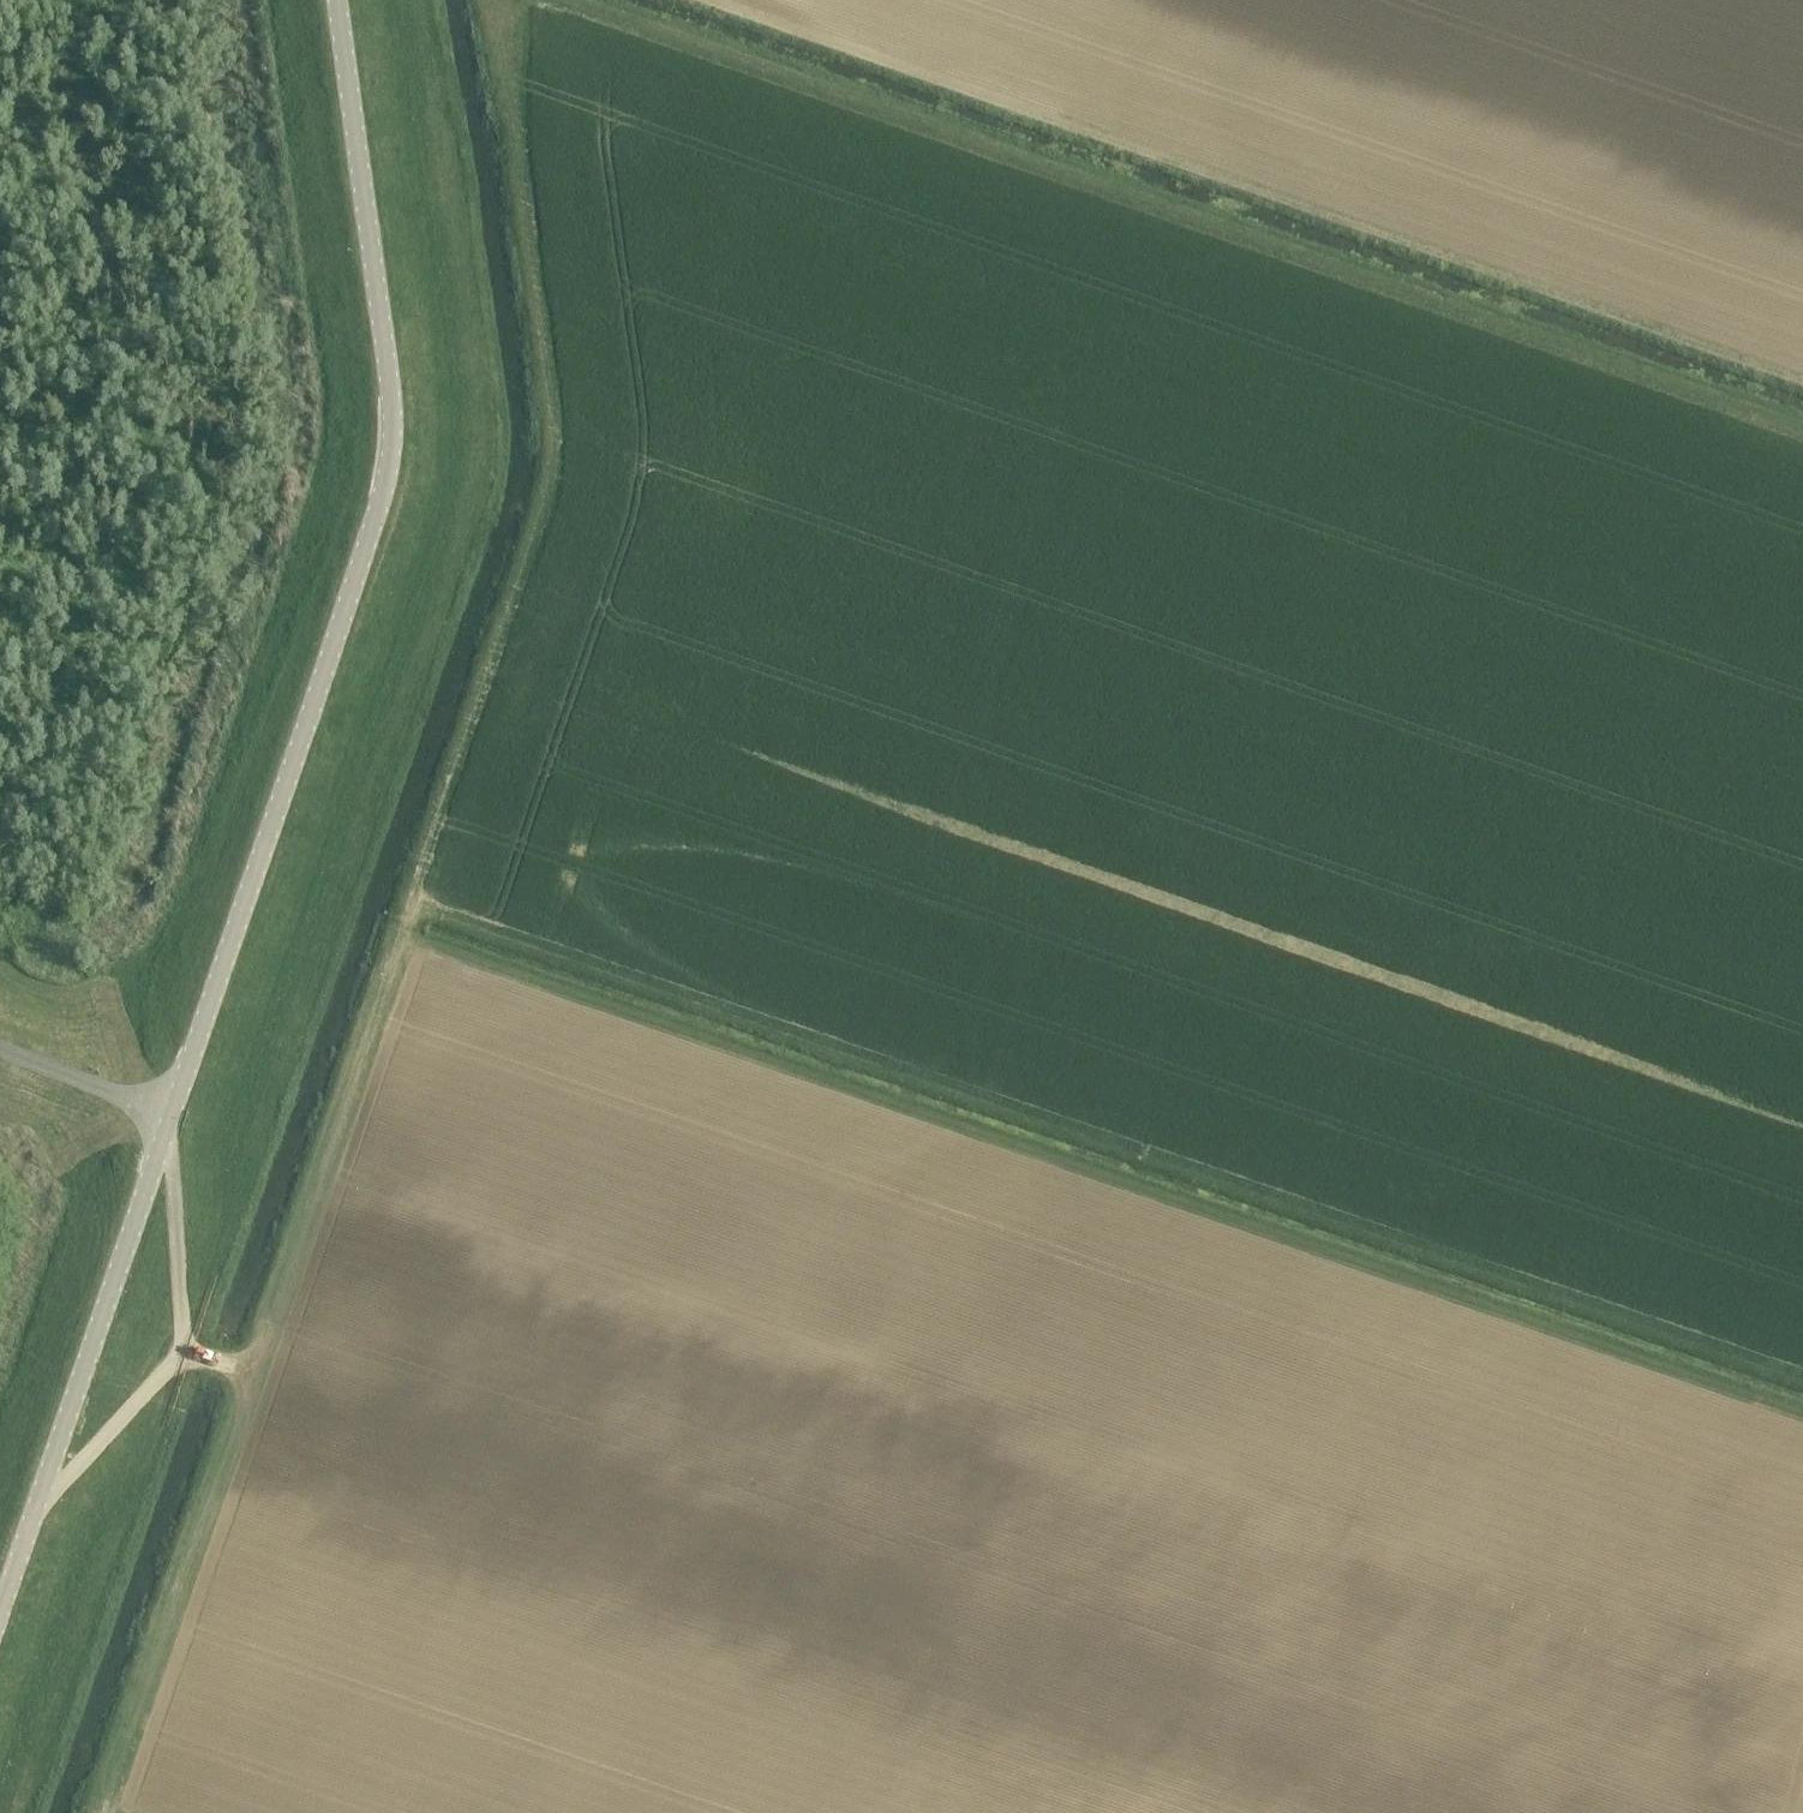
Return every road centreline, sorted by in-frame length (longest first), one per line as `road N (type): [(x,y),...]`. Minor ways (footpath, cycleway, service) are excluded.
road 1 (unclassified): [(169,1116),(376,519),(394,445),(337,0)]
road 2 (unclassified): [(0,1615),(169,1116)]
road 3 (residential): [(0,1049),(169,1116)]

